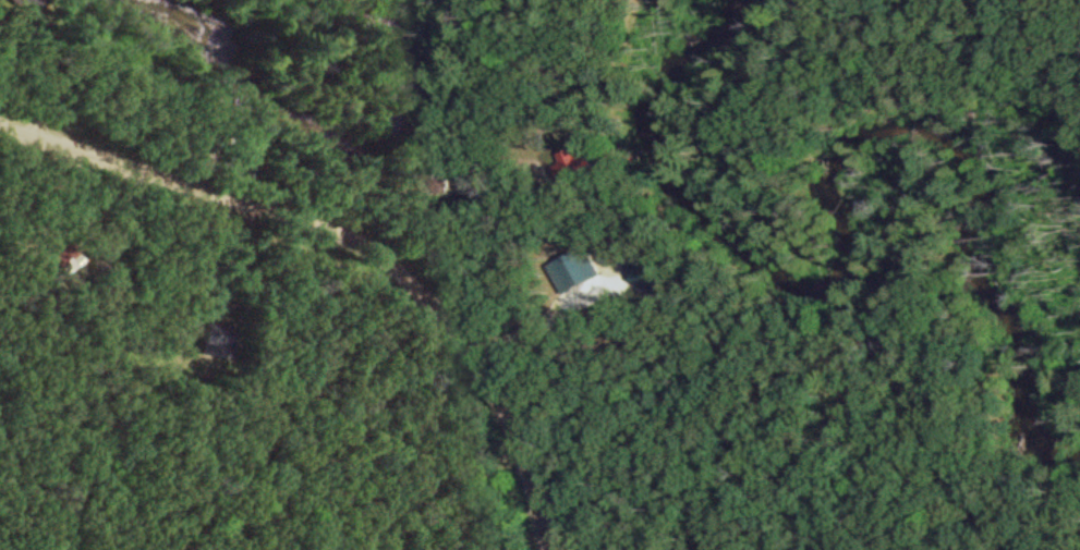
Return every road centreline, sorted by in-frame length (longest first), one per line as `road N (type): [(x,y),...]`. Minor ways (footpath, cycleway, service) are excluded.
road 1 (residential): [(552,549),(502,402),(454,327),(410,278),(353,241),(0,130)]

